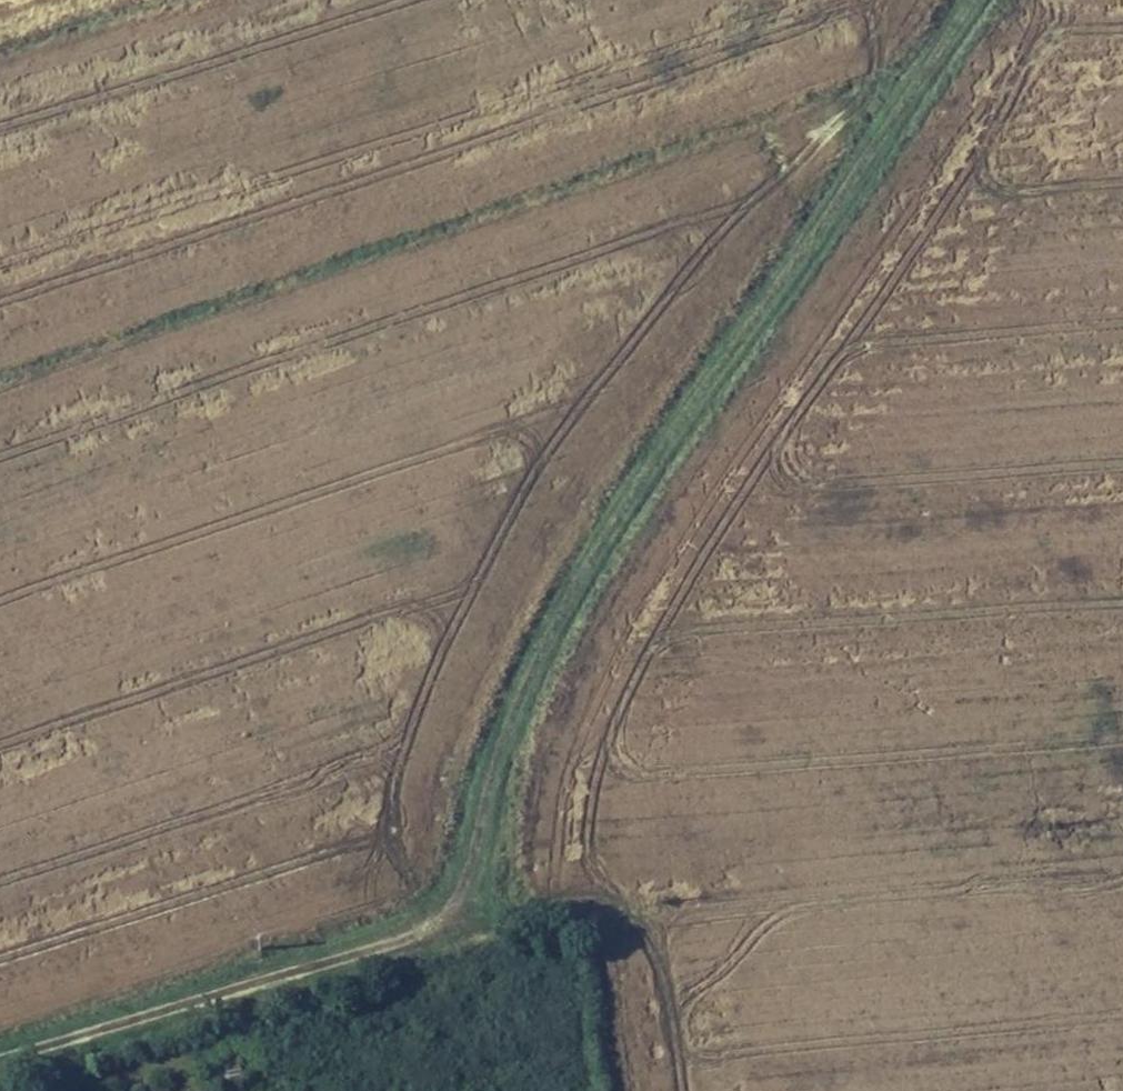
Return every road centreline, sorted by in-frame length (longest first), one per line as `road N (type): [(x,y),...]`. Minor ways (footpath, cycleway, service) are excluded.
road 1 (track): [(971,0),(600,540),(511,719),(463,893),(443,921),(404,941),(0,1060)]

